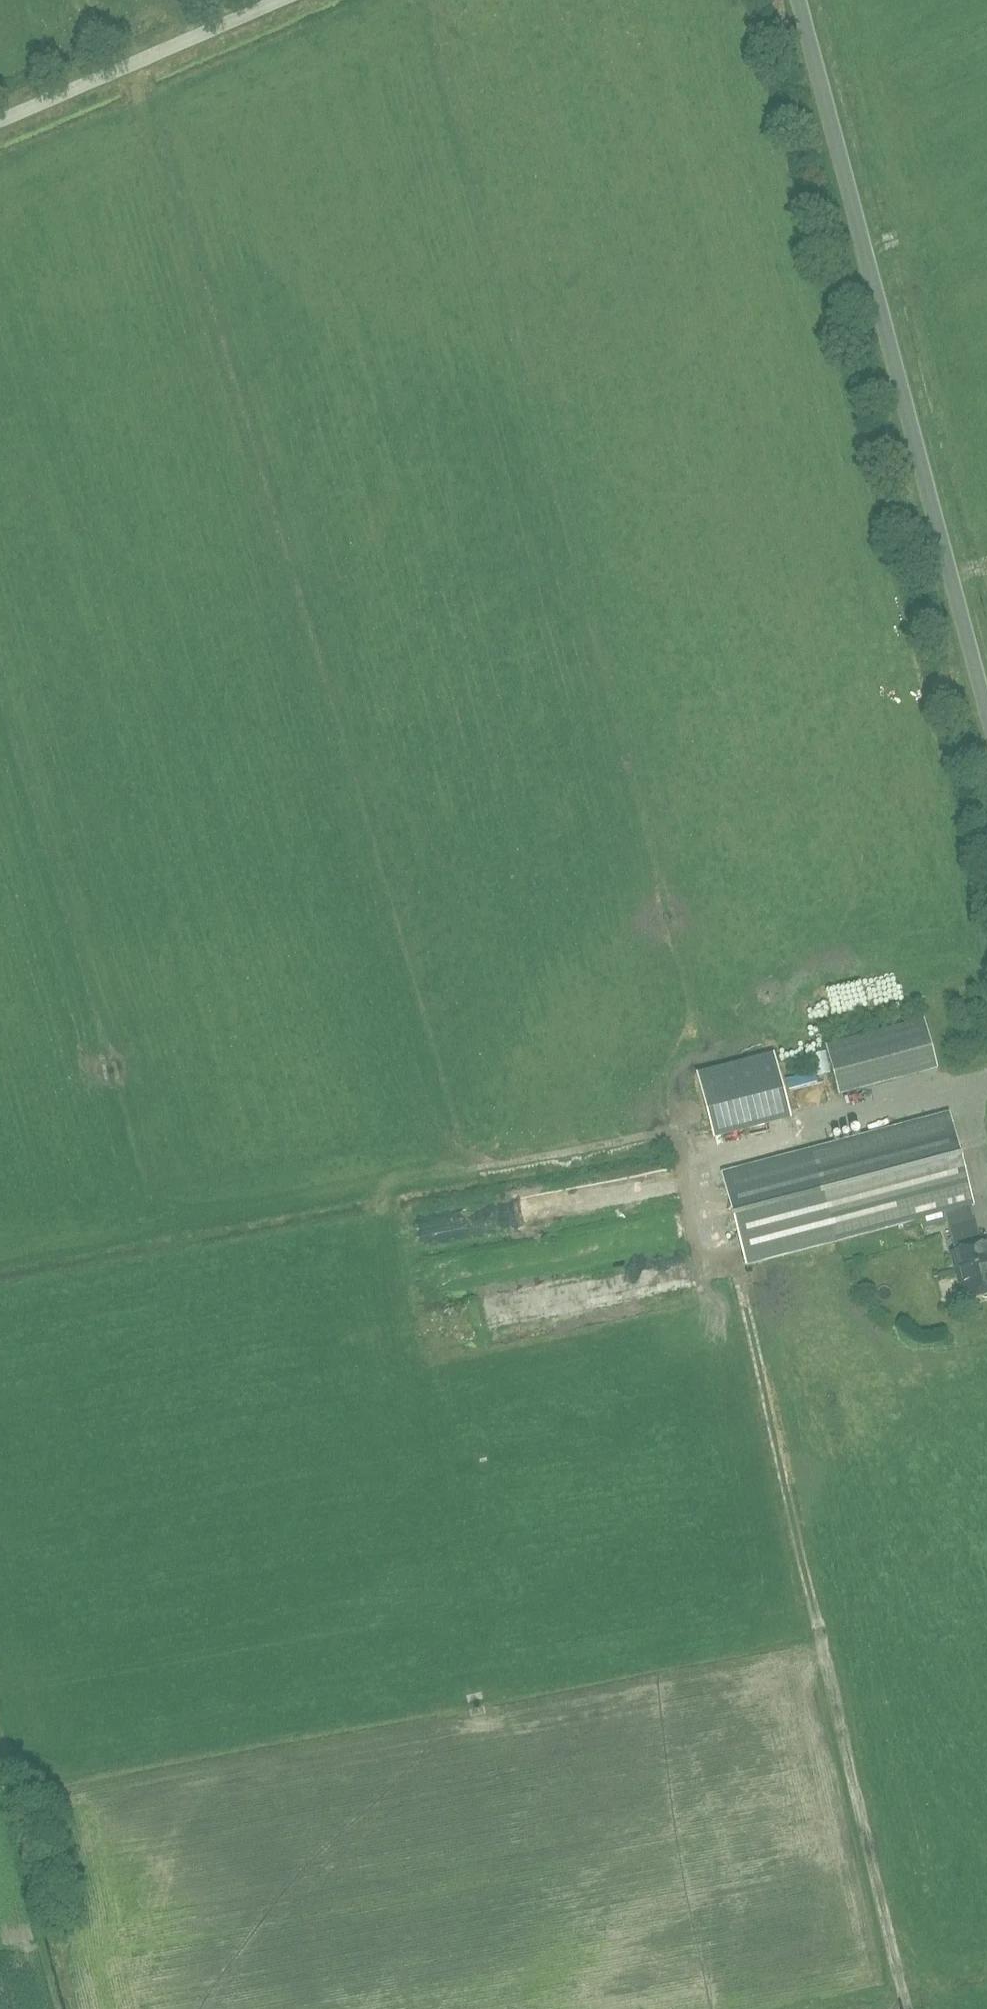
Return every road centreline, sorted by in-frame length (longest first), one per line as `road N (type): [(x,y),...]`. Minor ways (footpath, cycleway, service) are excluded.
road 1 (unclassified): [(986,723),(794,0)]
road 2 (unclassified): [(0,118),(275,0)]

